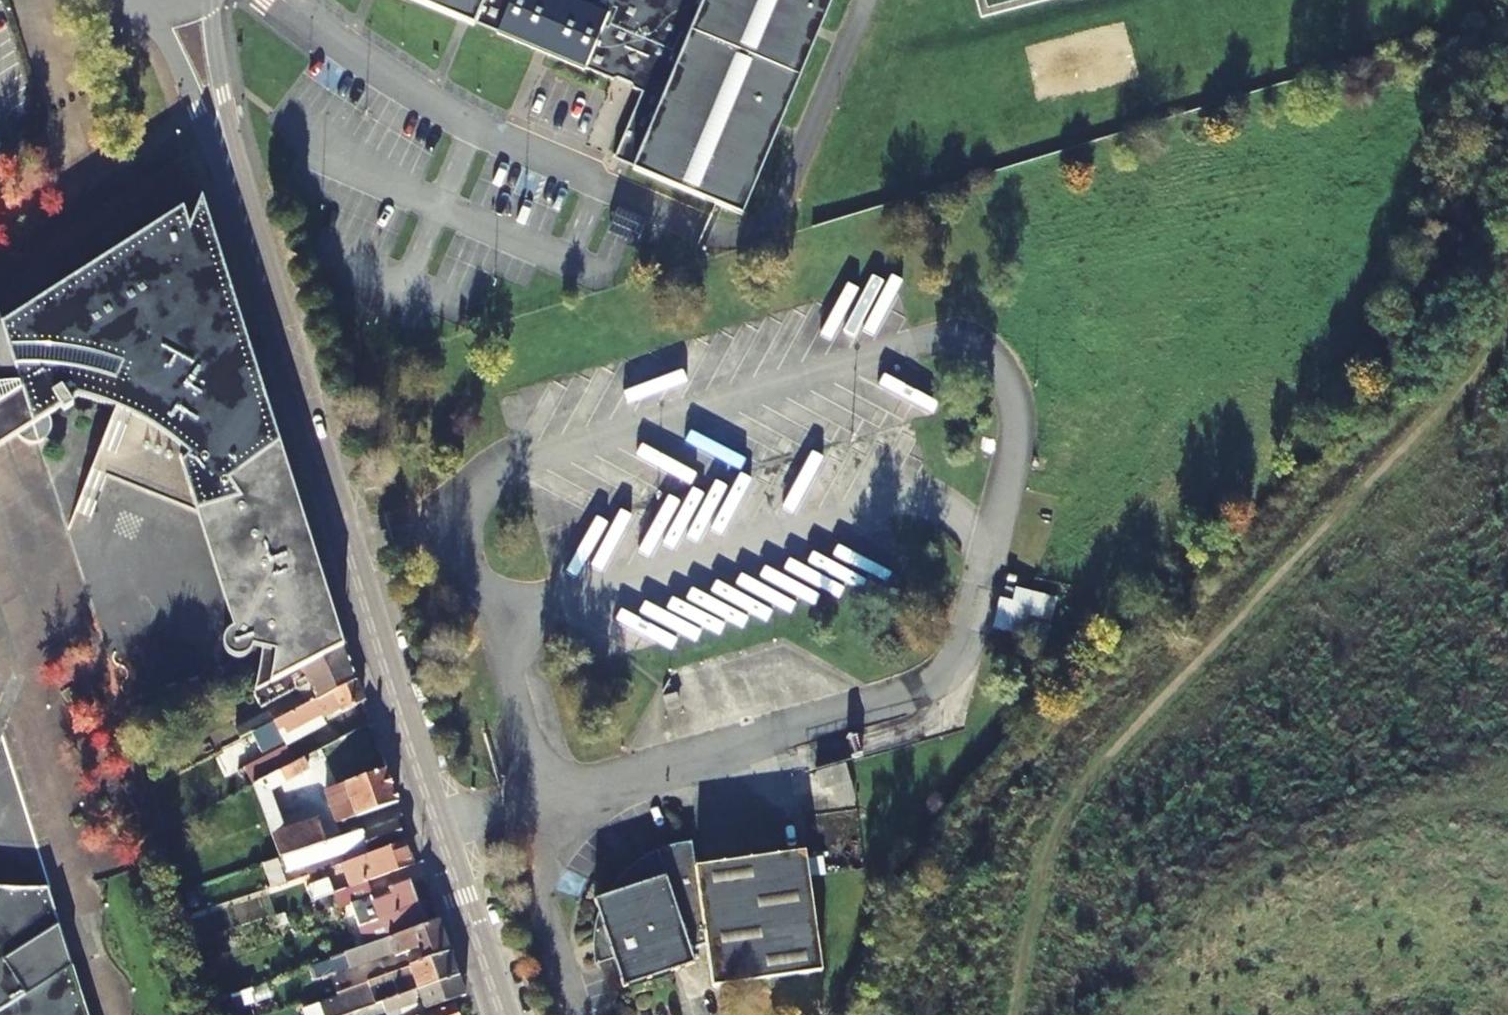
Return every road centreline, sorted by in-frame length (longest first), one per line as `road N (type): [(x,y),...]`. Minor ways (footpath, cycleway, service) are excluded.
road 1 (tertiary): [(503,1014),(212,103)]

